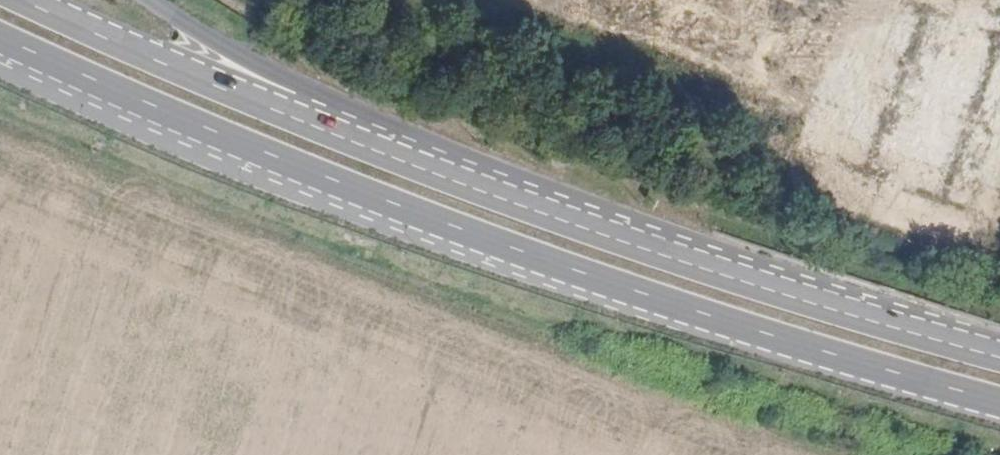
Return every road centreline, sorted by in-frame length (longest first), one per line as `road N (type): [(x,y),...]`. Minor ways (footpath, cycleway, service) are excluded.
road 1 (primary): [(0,33),(449,222),(662,298),(999,401)]
road 2 (primary): [(999,355),(681,260),(446,177)]
road 3 (primary): [(446,177),(196,81),(23,0)]
road 4 (primary): [(446,177),(150,0)]

